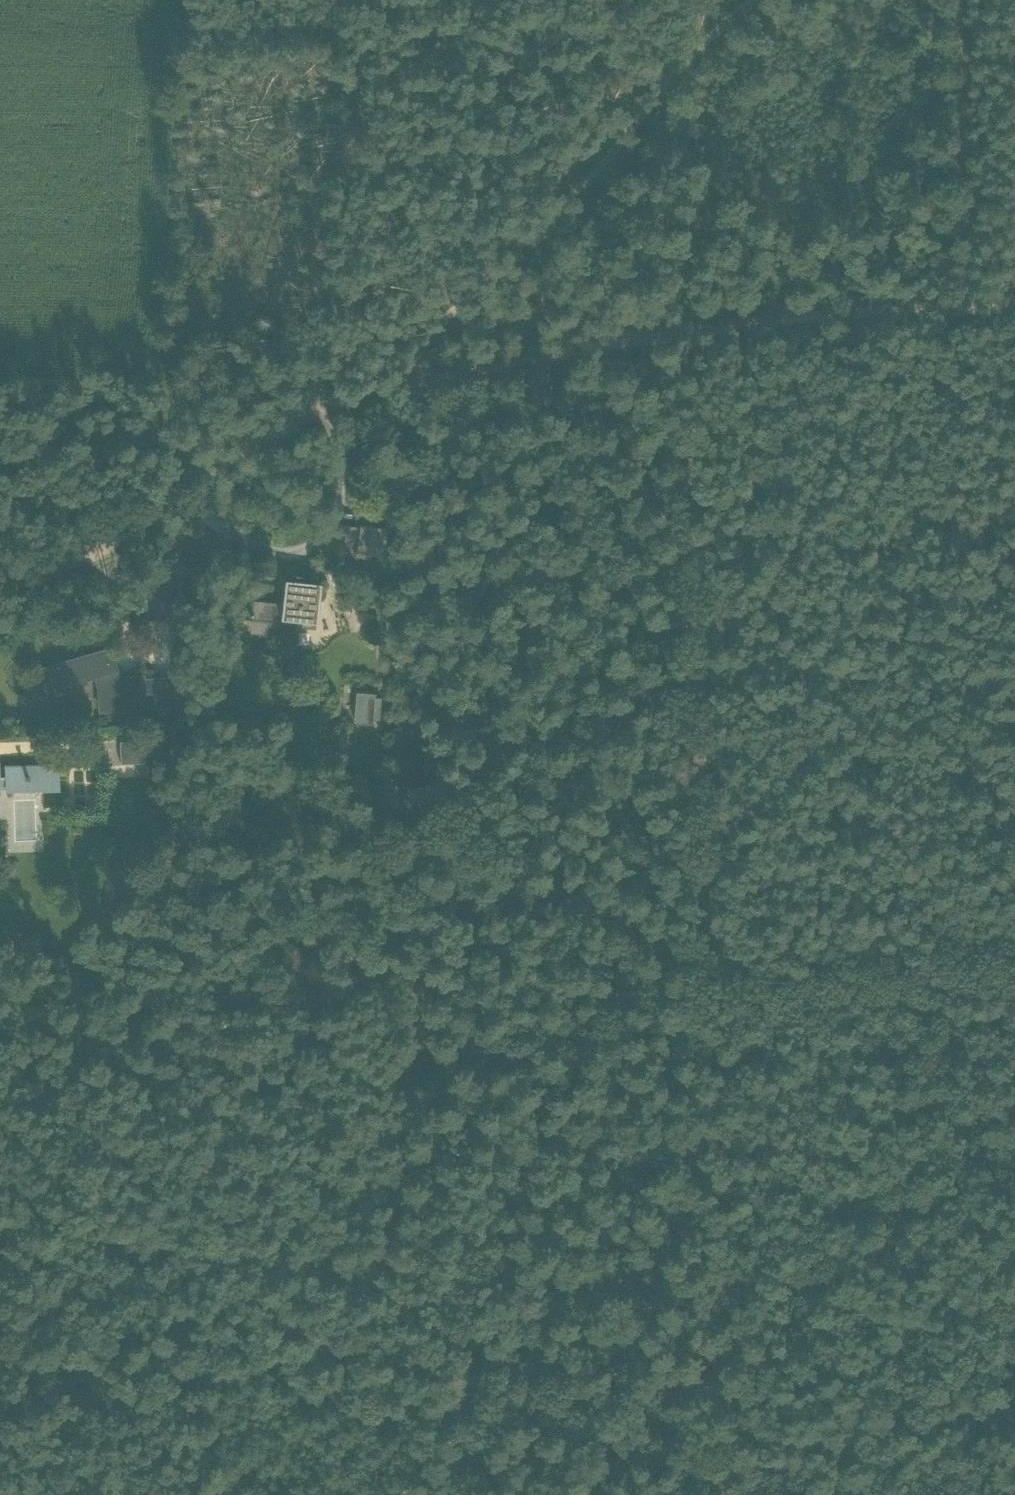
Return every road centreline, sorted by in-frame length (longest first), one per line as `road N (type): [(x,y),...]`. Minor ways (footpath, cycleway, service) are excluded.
road 1 (track): [(0,1243),(723,1288)]
road 2 (track): [(709,967),(687,327)]
road 3 (track): [(385,381),(559,188),(712,28),(751,0)]
road 4 (unclassified): [(0,589),(118,542),(221,466),(337,398),(385,381)]
road 5 (track): [(687,327),(1014,303)]
road 6 (track): [(709,967),(723,1288)]
road 7 (track): [(385,381),(687,327)]
road 8 (track): [(1014,939),(709,967)]
road 9 (track): [(471,1494),(473,1372),(445,1276)]
road 10 (track): [(723,1288),(729,1494)]
road 11 (track): [(169,1251),(70,1117)]
road 12 (track): [(165,378),(171,501)]

